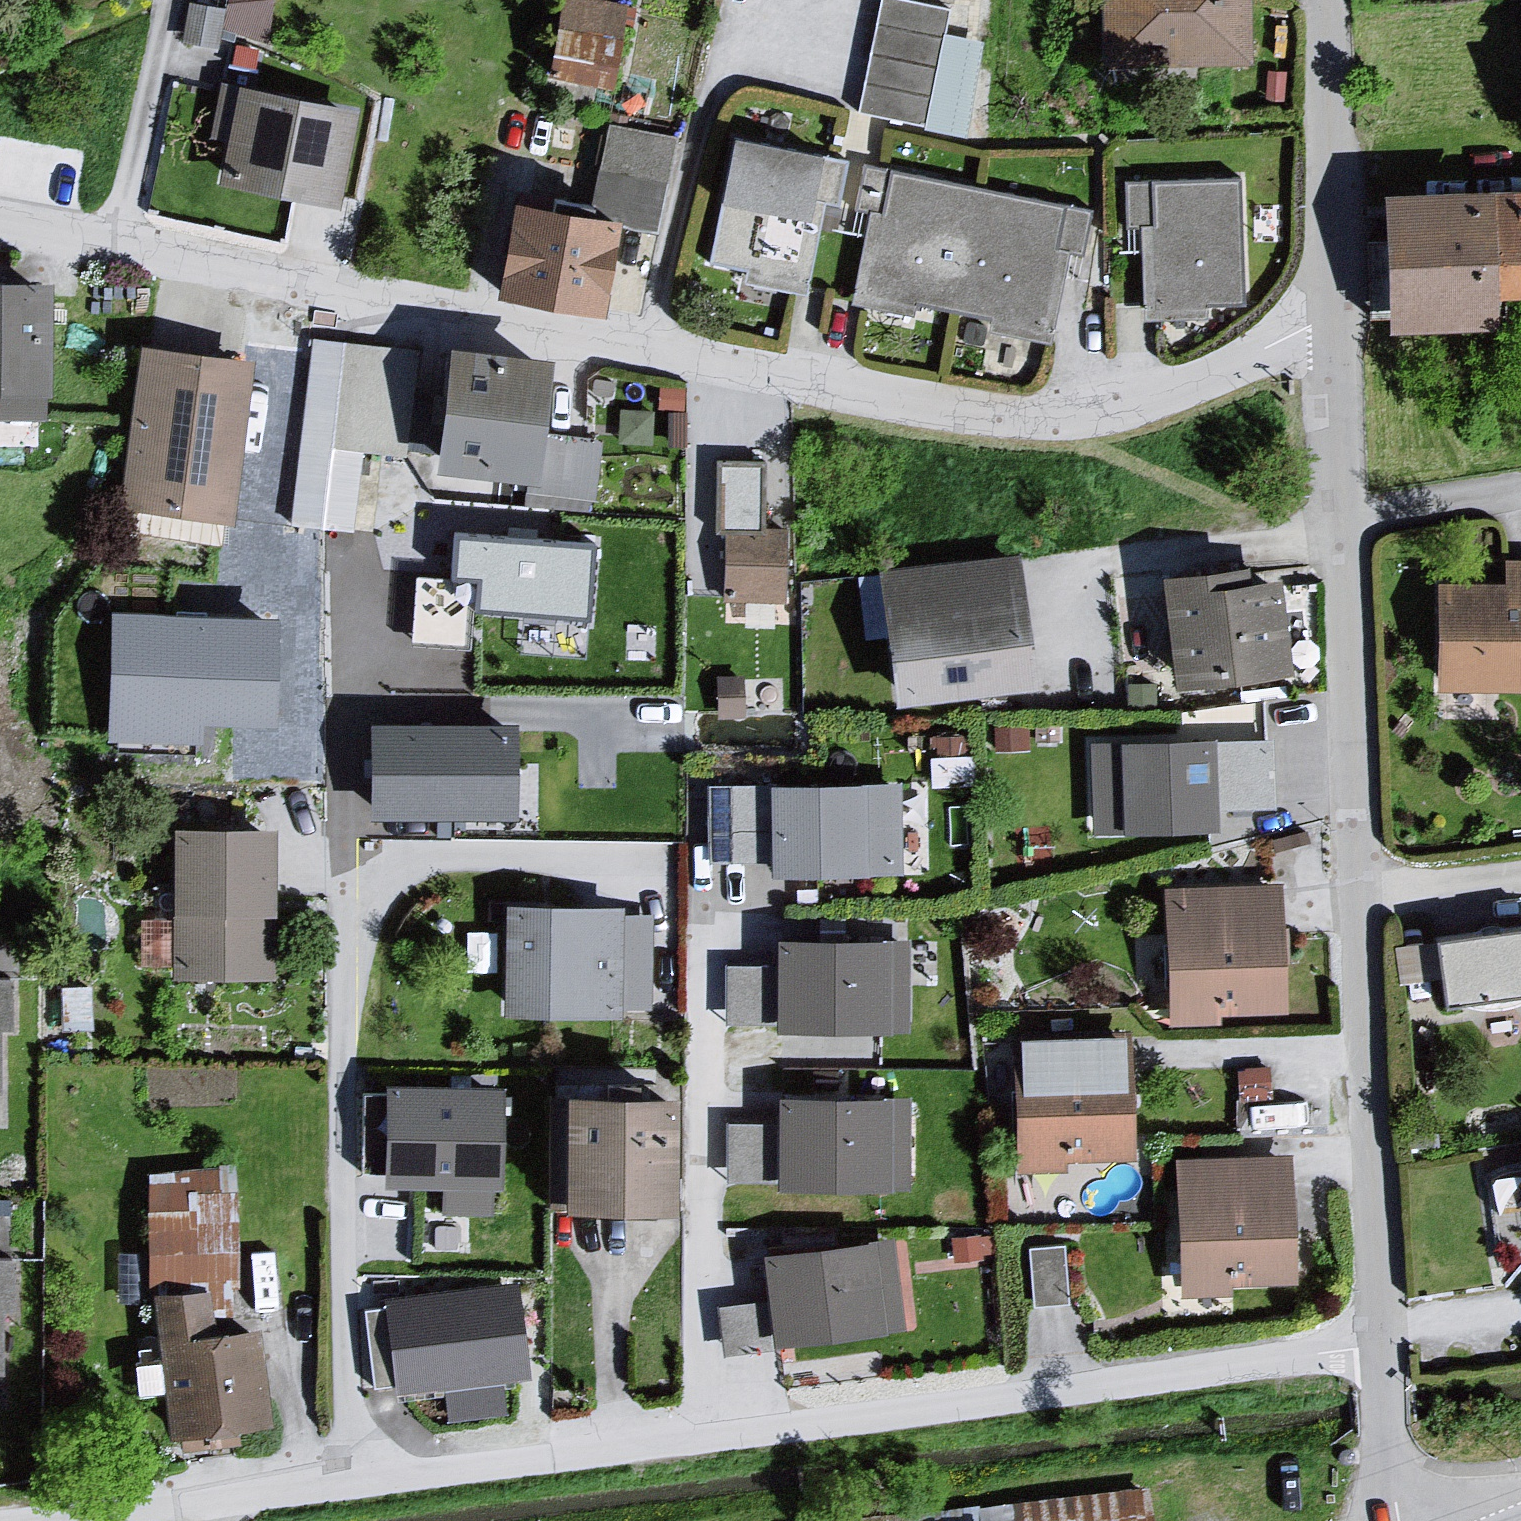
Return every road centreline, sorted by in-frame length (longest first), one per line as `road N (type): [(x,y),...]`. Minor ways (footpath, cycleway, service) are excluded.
road 1 (residential): [(1333,329),(1295,335),(1129,404),(1020,416),(913,403),(0,219)]
road 2 (residential): [(56,1520),(698,1445),(1385,1348)]
road 3 (residential): [(1333,329),(1385,1348)]
road 4 (residential): [(1325,0),(1333,329)]
road 5 (residential): [(1385,1348),(1399,1520)]

